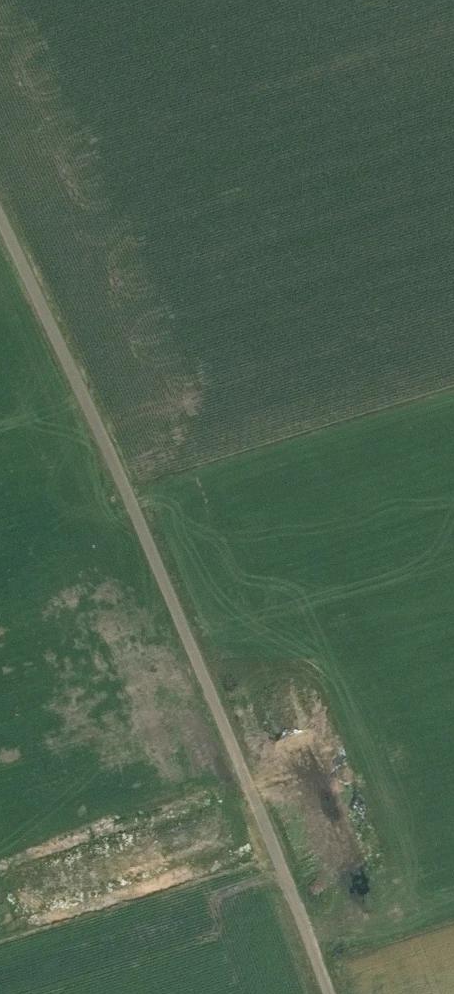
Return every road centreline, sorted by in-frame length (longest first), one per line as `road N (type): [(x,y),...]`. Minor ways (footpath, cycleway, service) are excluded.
road 1 (unclassified): [(328,993),(108,448),(0,216)]

